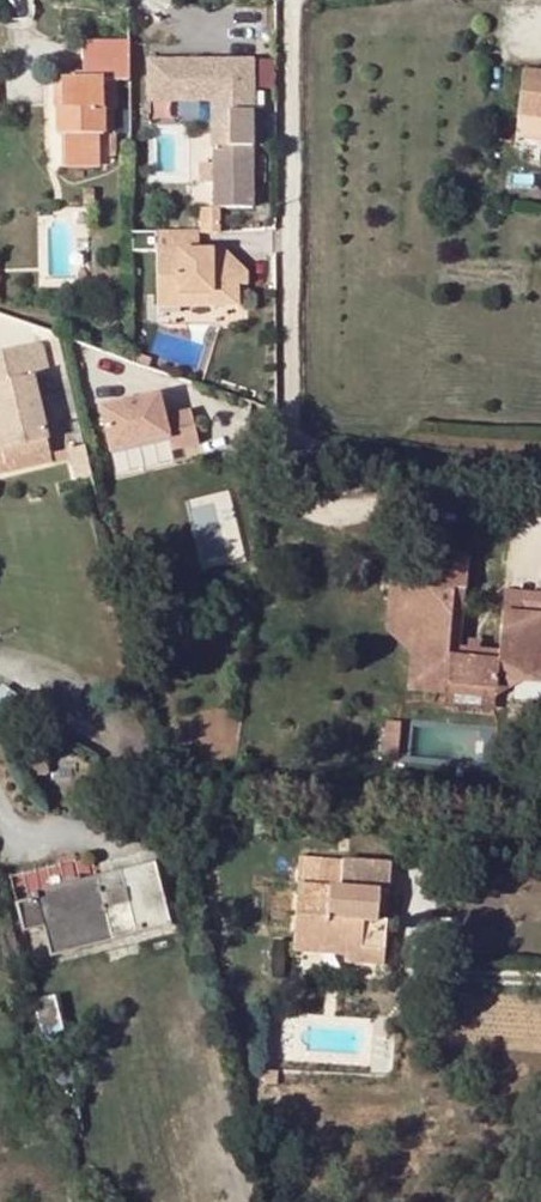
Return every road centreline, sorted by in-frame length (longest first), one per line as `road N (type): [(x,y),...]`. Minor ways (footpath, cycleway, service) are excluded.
road 1 (track): [(301,467),(292,395),(294,0)]

